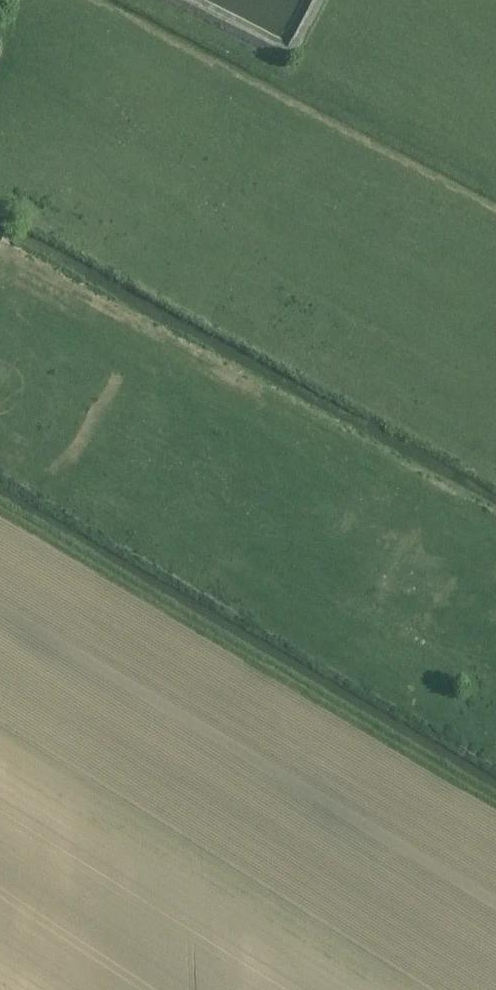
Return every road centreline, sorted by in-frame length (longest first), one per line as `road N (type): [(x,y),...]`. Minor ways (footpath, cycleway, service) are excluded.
road 1 (track): [(0,512),(495,804)]
road 2 (track): [(60,0),(495,221)]

